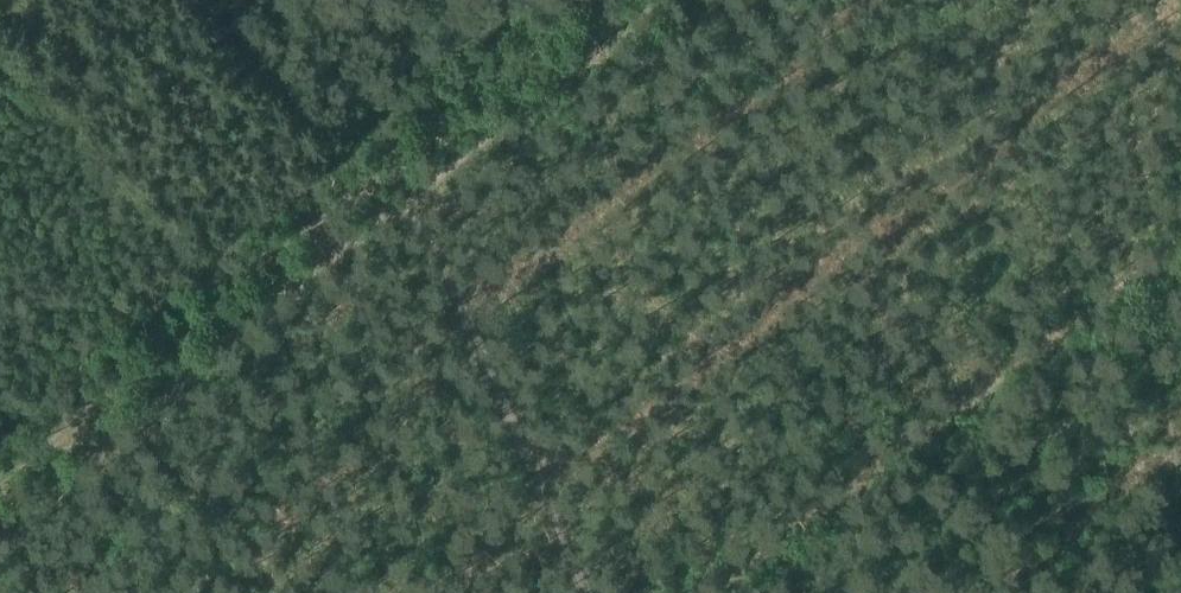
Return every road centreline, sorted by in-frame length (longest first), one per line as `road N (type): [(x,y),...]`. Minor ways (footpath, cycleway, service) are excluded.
road 1 (track): [(549,0),(0,475)]
road 2 (track): [(1099,320),(723,592)]

